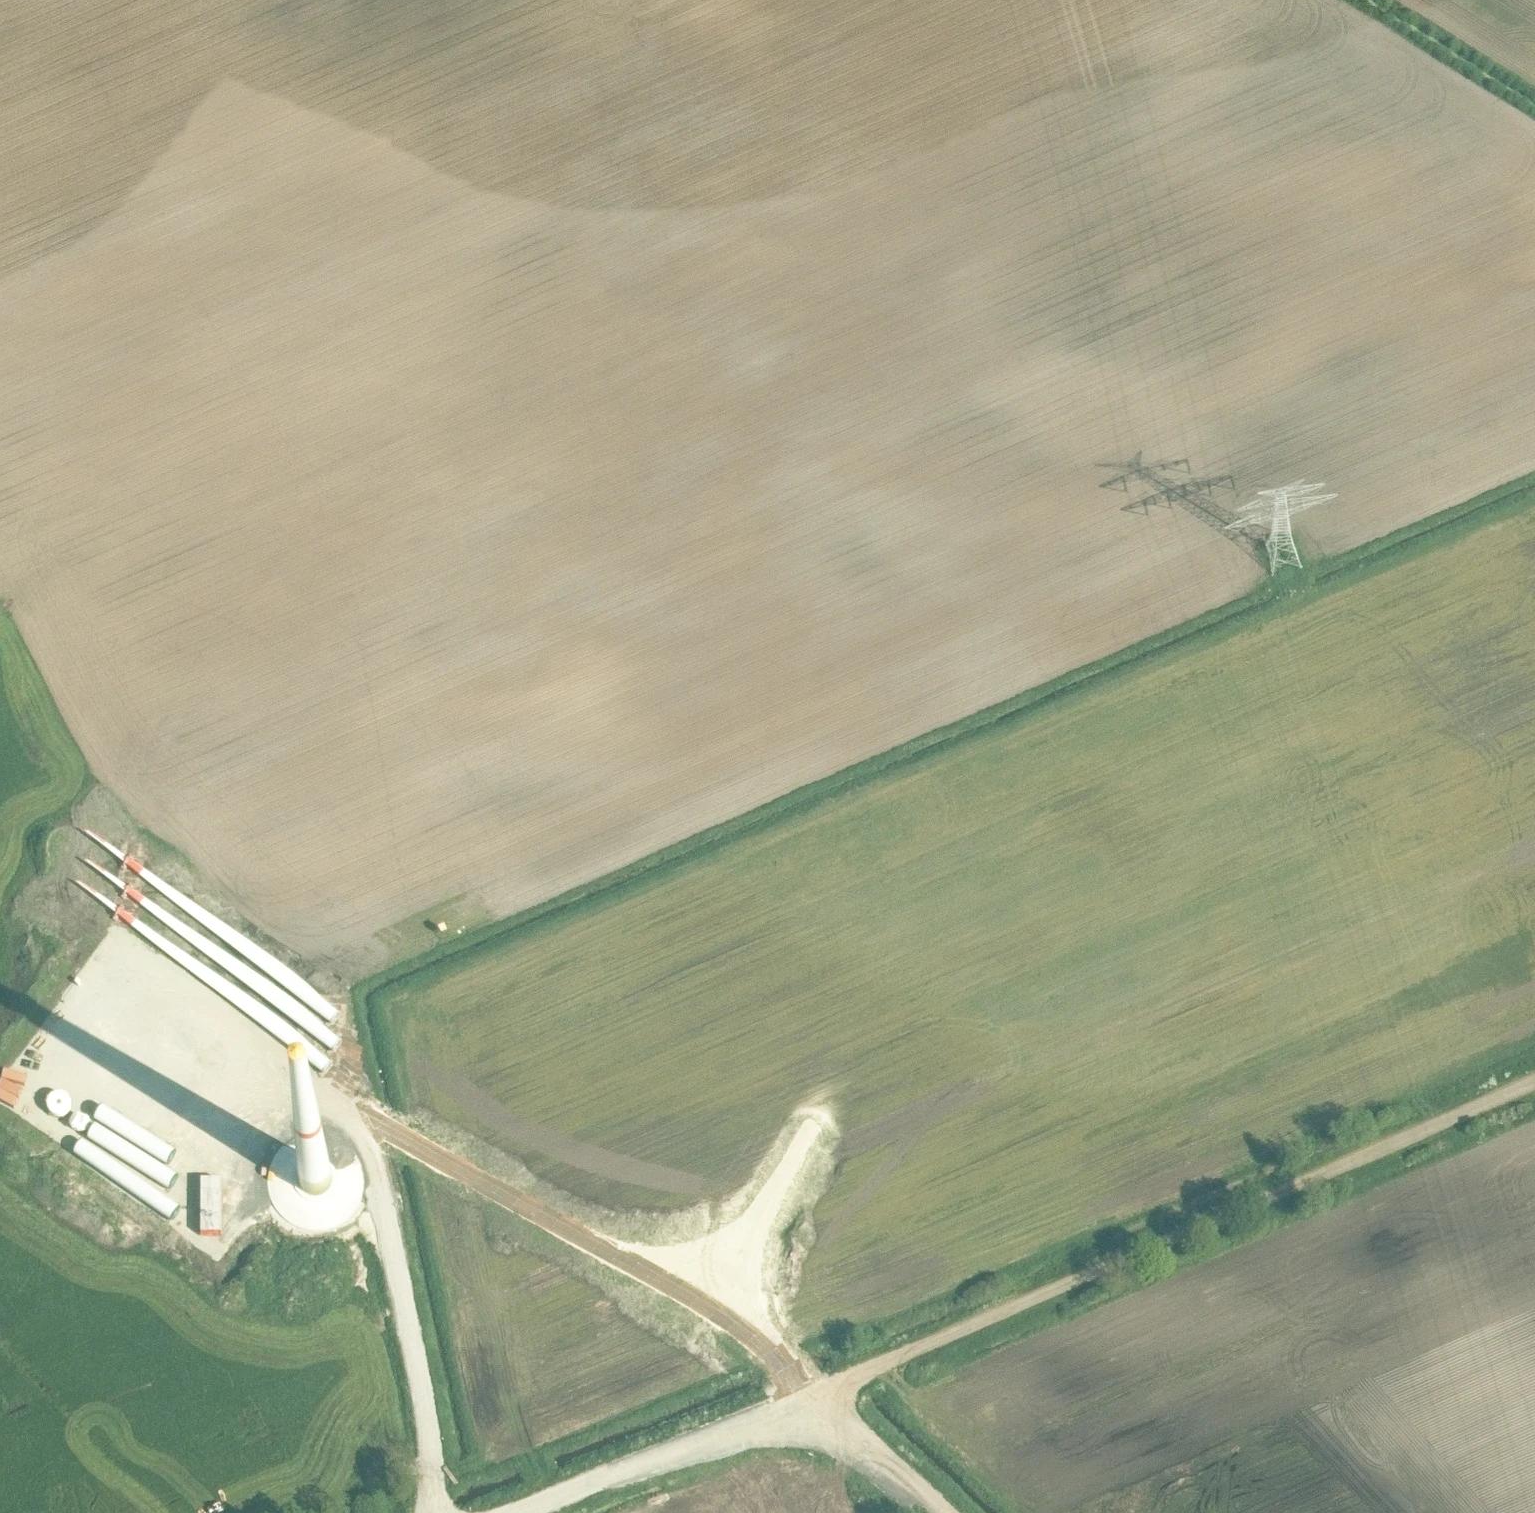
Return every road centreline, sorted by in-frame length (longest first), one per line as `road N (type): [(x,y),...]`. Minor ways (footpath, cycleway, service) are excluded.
road 1 (track): [(532,1512),(823,1394),(1534,1074)]
road 2 (track): [(384,1180),(443,1512)]
road 3 (unclassified): [(823,1394),(950,1512)]

